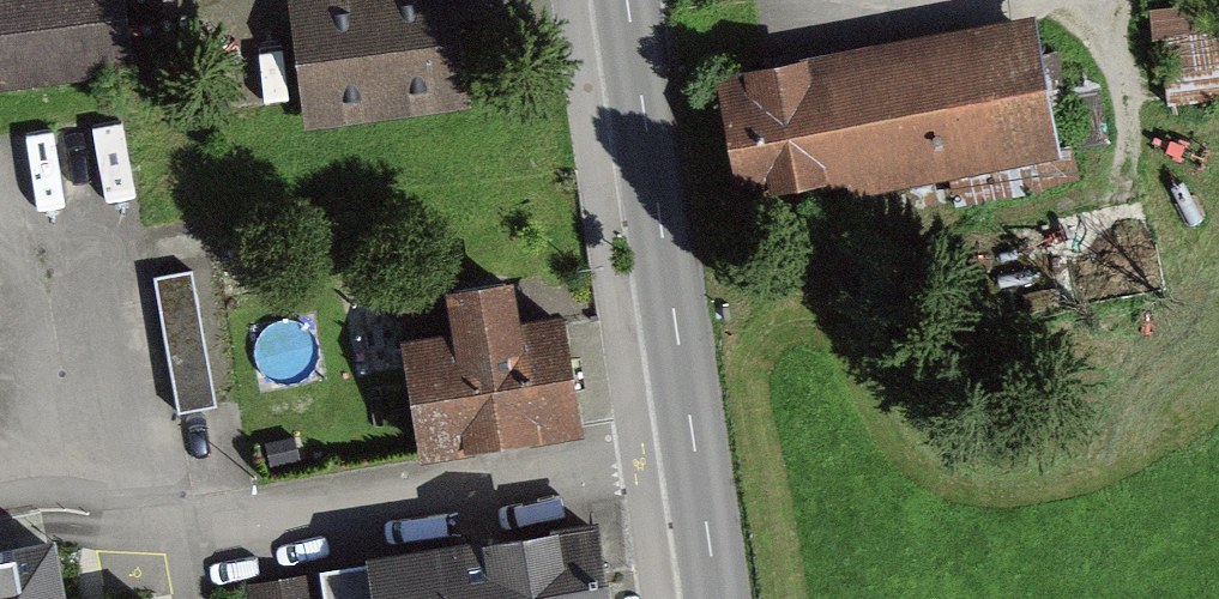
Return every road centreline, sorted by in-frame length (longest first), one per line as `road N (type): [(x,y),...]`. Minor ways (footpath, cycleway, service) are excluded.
road 1 (residential): [(695,454),(257,525),(29,490),(0,496)]
road 2 (unclassified): [(695,454),(627,0)]
road 3 (unclassified): [(715,598),(695,454)]

